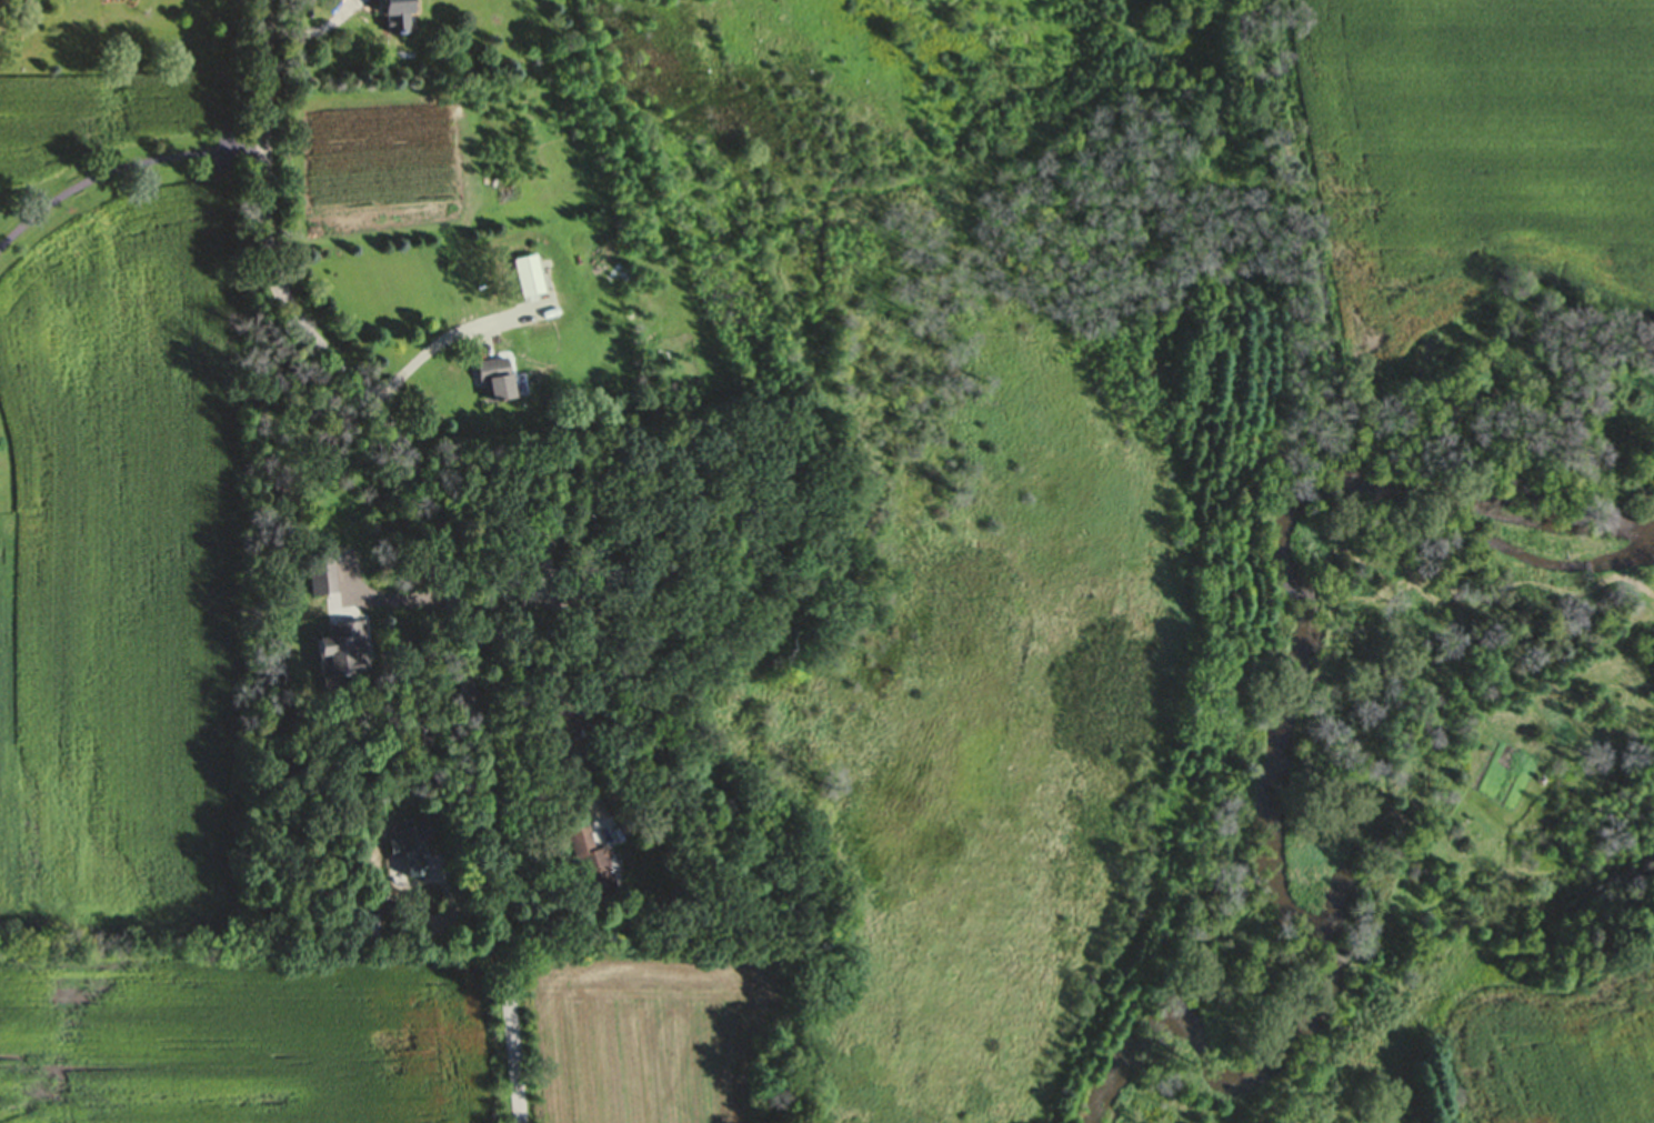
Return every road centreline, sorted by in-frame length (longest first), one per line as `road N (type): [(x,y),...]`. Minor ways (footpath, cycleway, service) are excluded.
road 1 (residential): [(522,1122),(468,674),(432,508),(392,432),(292,314),(270,255),(268,0)]

